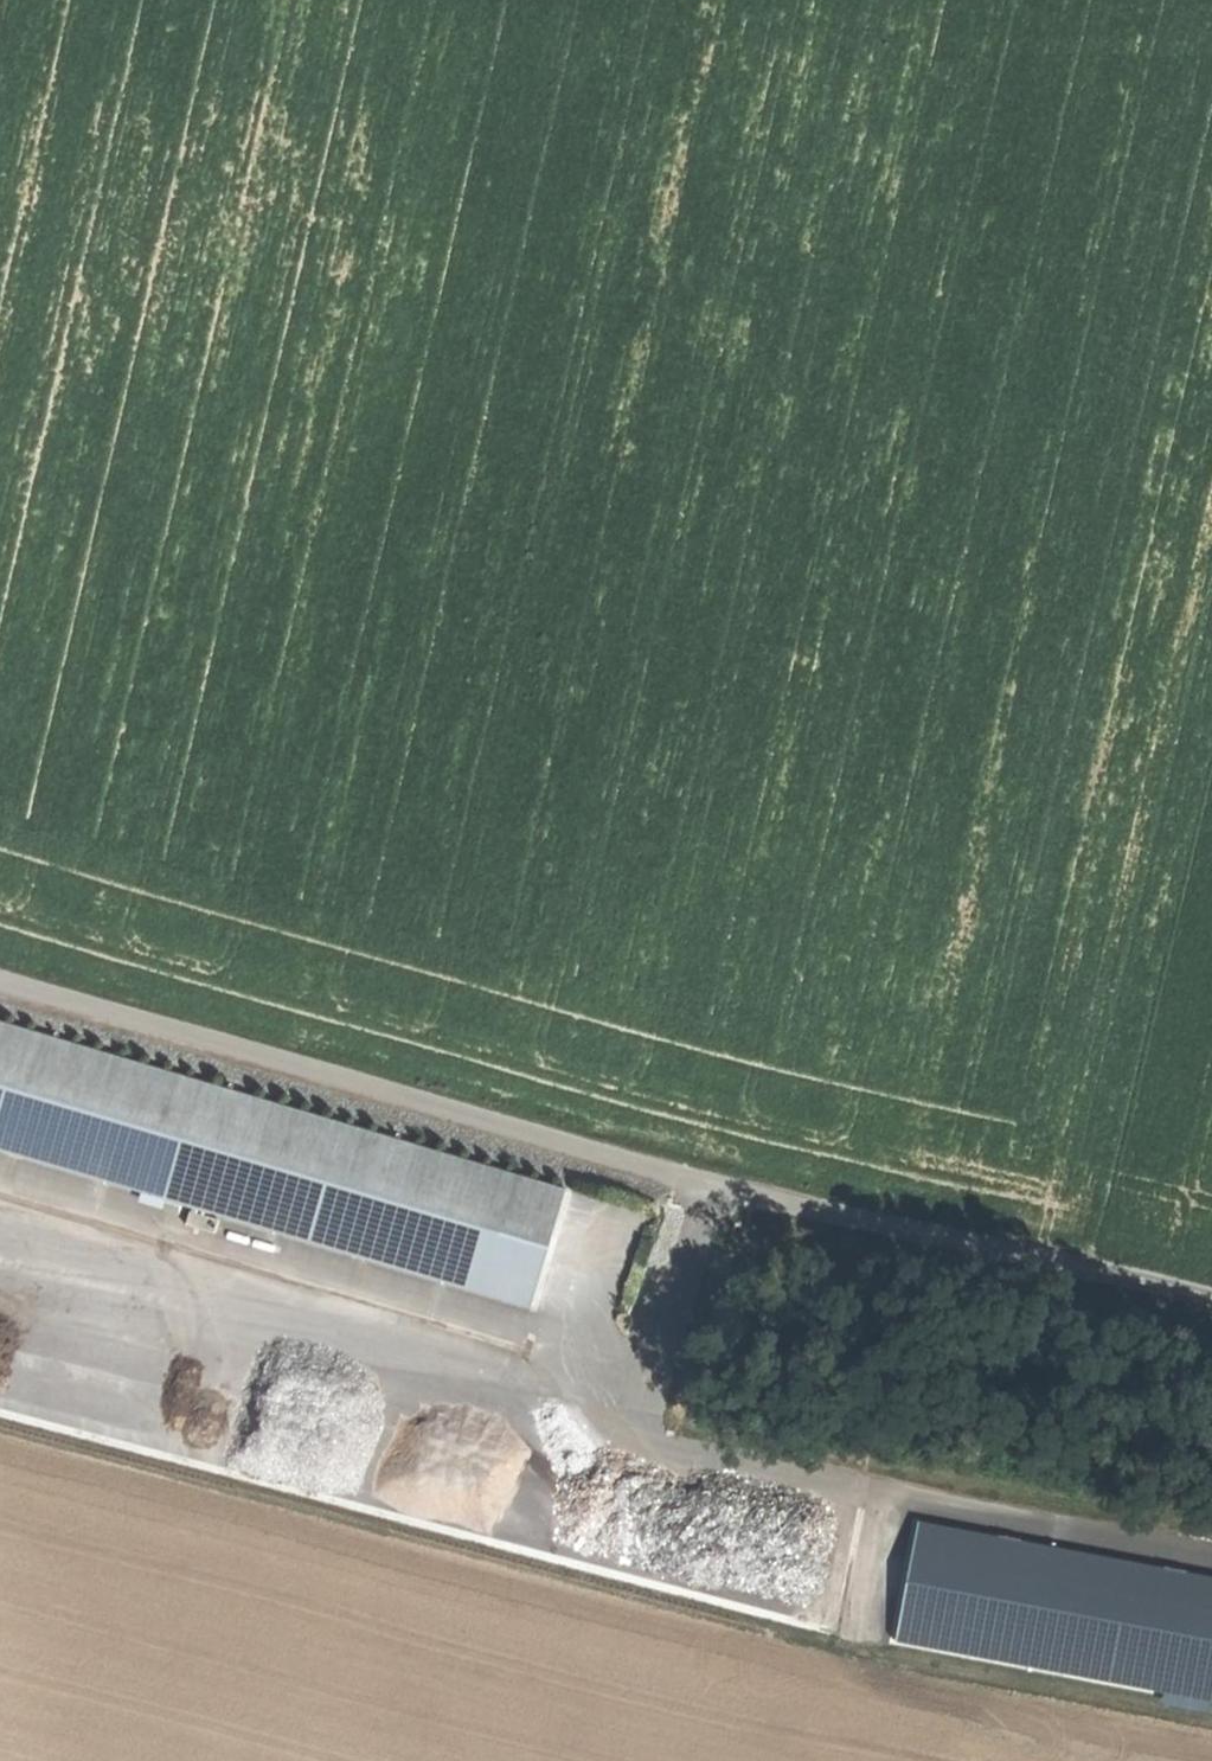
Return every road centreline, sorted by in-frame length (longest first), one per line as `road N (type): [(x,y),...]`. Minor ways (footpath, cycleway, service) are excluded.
road 1 (track): [(0,985),(782,1205),(1211,1310)]

